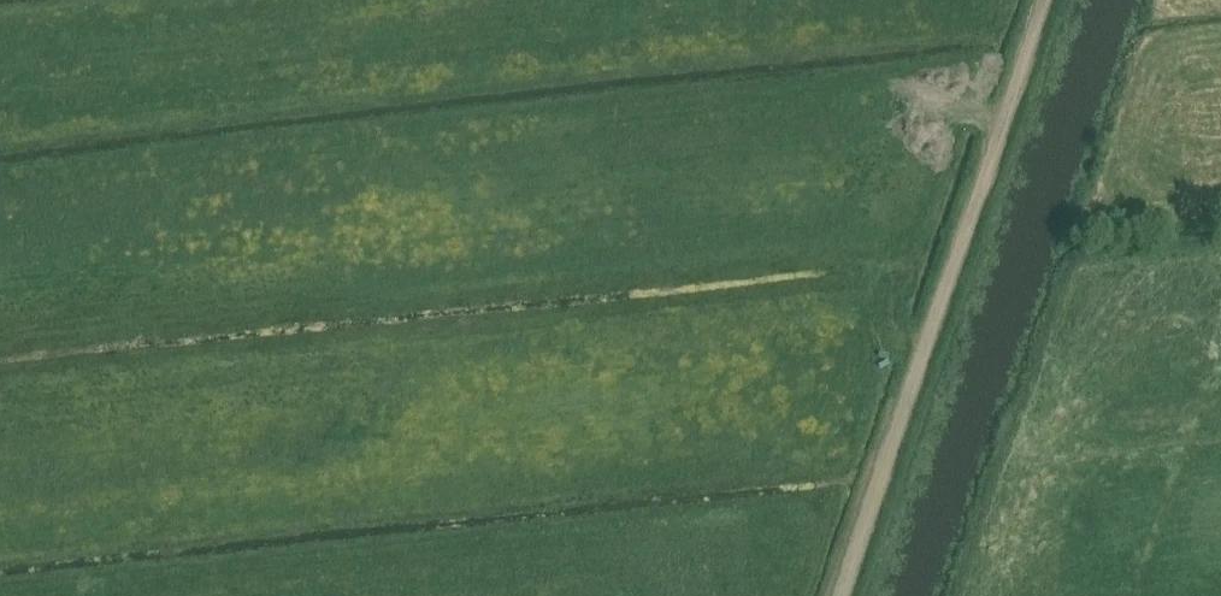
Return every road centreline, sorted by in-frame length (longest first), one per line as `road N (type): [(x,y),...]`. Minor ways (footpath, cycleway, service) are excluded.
road 1 (track): [(841,595),(1044,0)]

